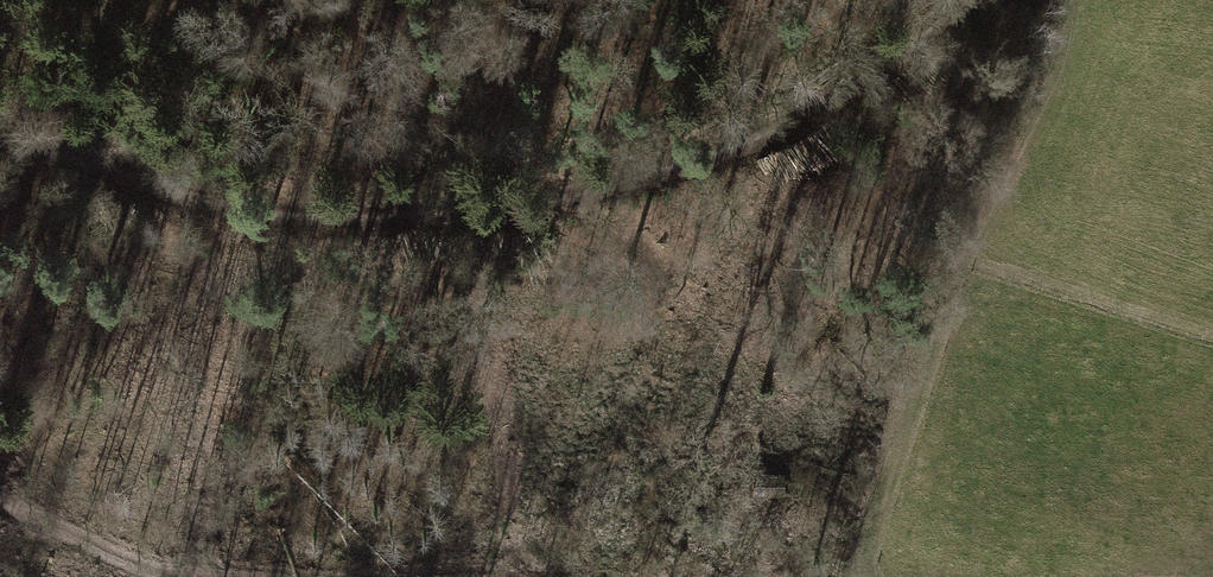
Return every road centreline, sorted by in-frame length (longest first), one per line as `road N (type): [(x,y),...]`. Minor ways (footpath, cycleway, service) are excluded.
road 1 (track): [(0,133),(69,162),(294,201),(430,219),(530,209),(728,152),(836,100),(973,0)]
road 2 (track): [(836,100),(803,256),(754,353)]
road 3 (track): [(224,576),(168,571),(0,498)]
road 4 (track): [(294,201),(285,283),(256,409)]

